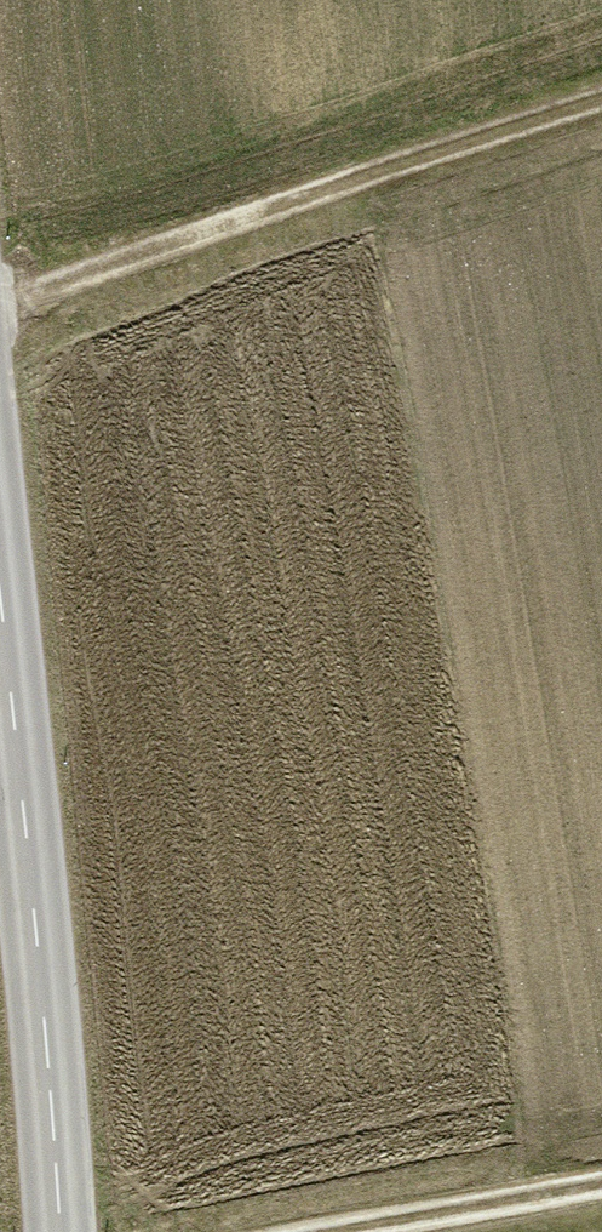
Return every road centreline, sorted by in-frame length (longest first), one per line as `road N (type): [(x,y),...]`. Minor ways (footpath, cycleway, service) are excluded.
road 1 (tertiary): [(60,1231),(0,473)]
road 2 (track): [(0,298),(601,102)]
road 3 (track): [(601,1186),(337,1231)]

